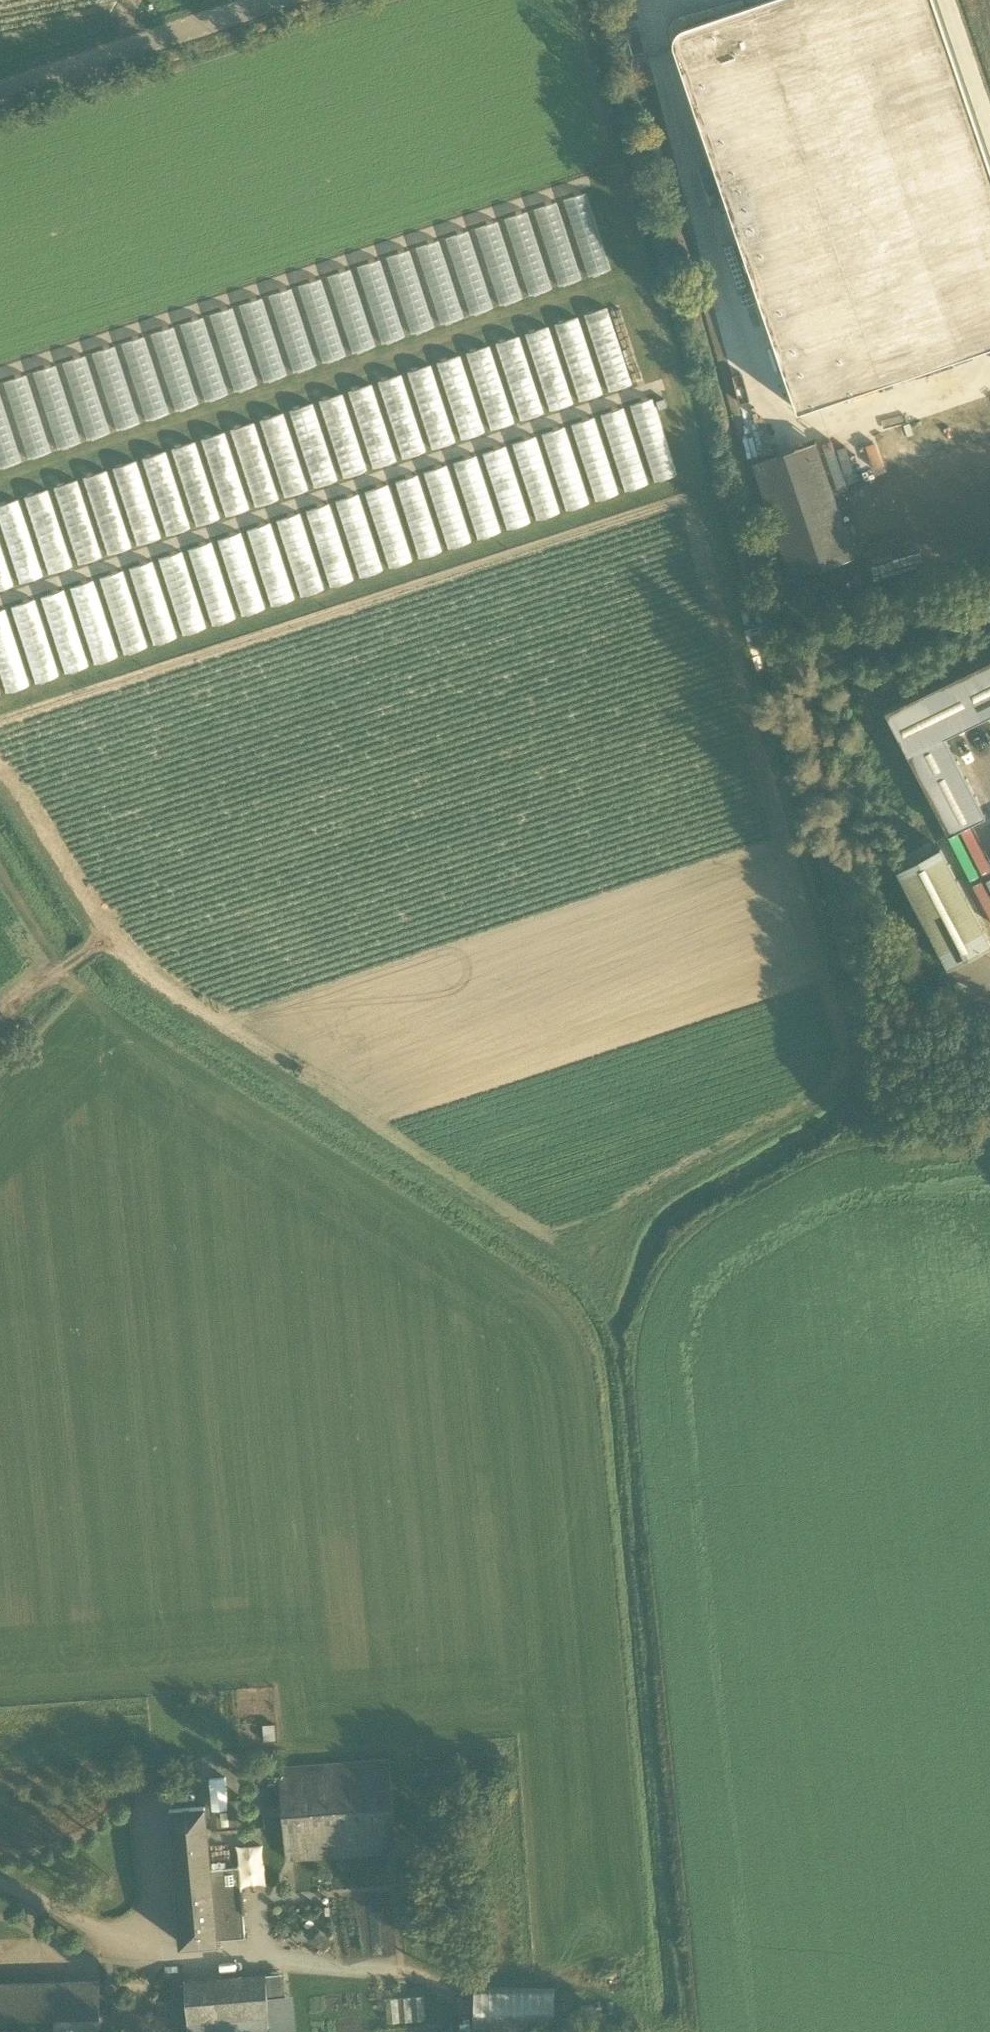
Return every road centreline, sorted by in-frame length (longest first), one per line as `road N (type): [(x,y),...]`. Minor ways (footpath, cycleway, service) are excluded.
road 1 (tertiary): [(0,92),(273,0)]

